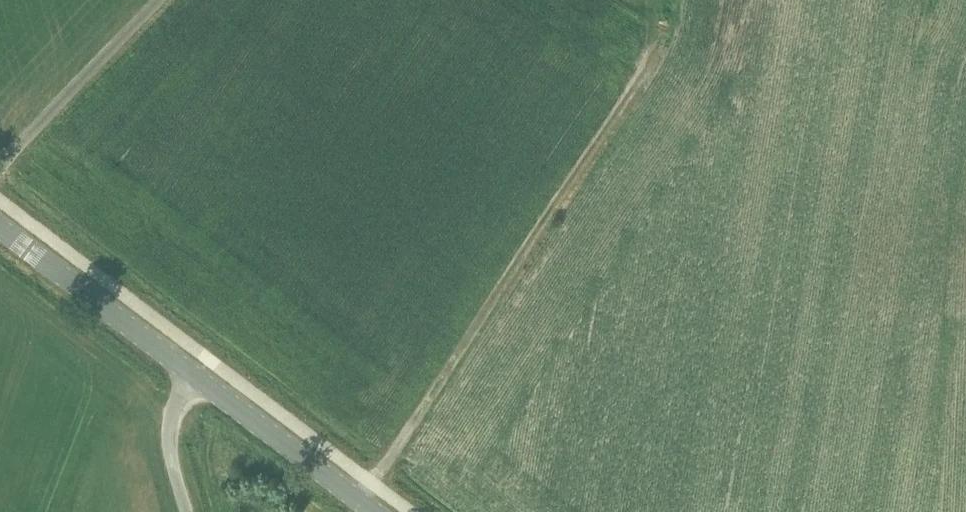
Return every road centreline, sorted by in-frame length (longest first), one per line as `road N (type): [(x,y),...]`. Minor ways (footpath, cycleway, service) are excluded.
road 1 (track): [(371,484),(653,57)]
road 2 (tertiary): [(371,511),(0,229)]

